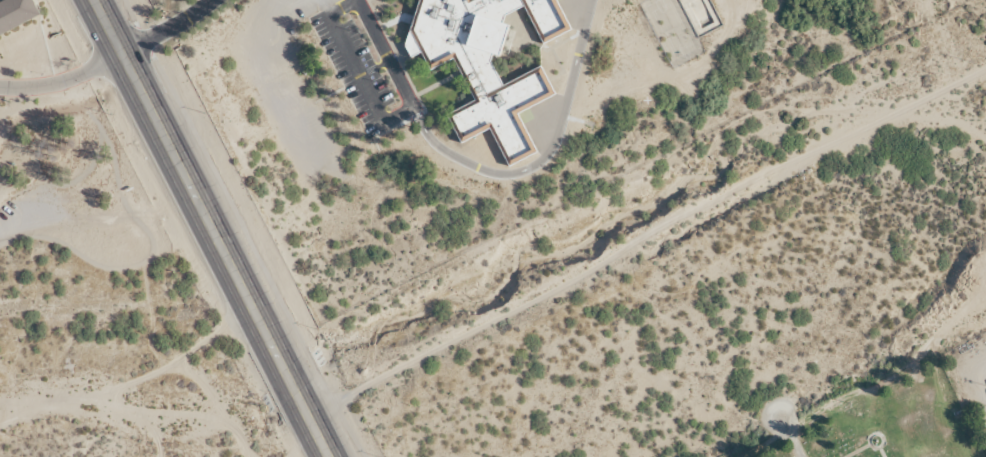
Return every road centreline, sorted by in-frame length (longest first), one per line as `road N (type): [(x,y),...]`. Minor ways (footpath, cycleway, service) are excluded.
road 1 (secondary): [(95,0),(329,456)]
road 2 (residential): [(122,52),(62,78),(0,85)]

